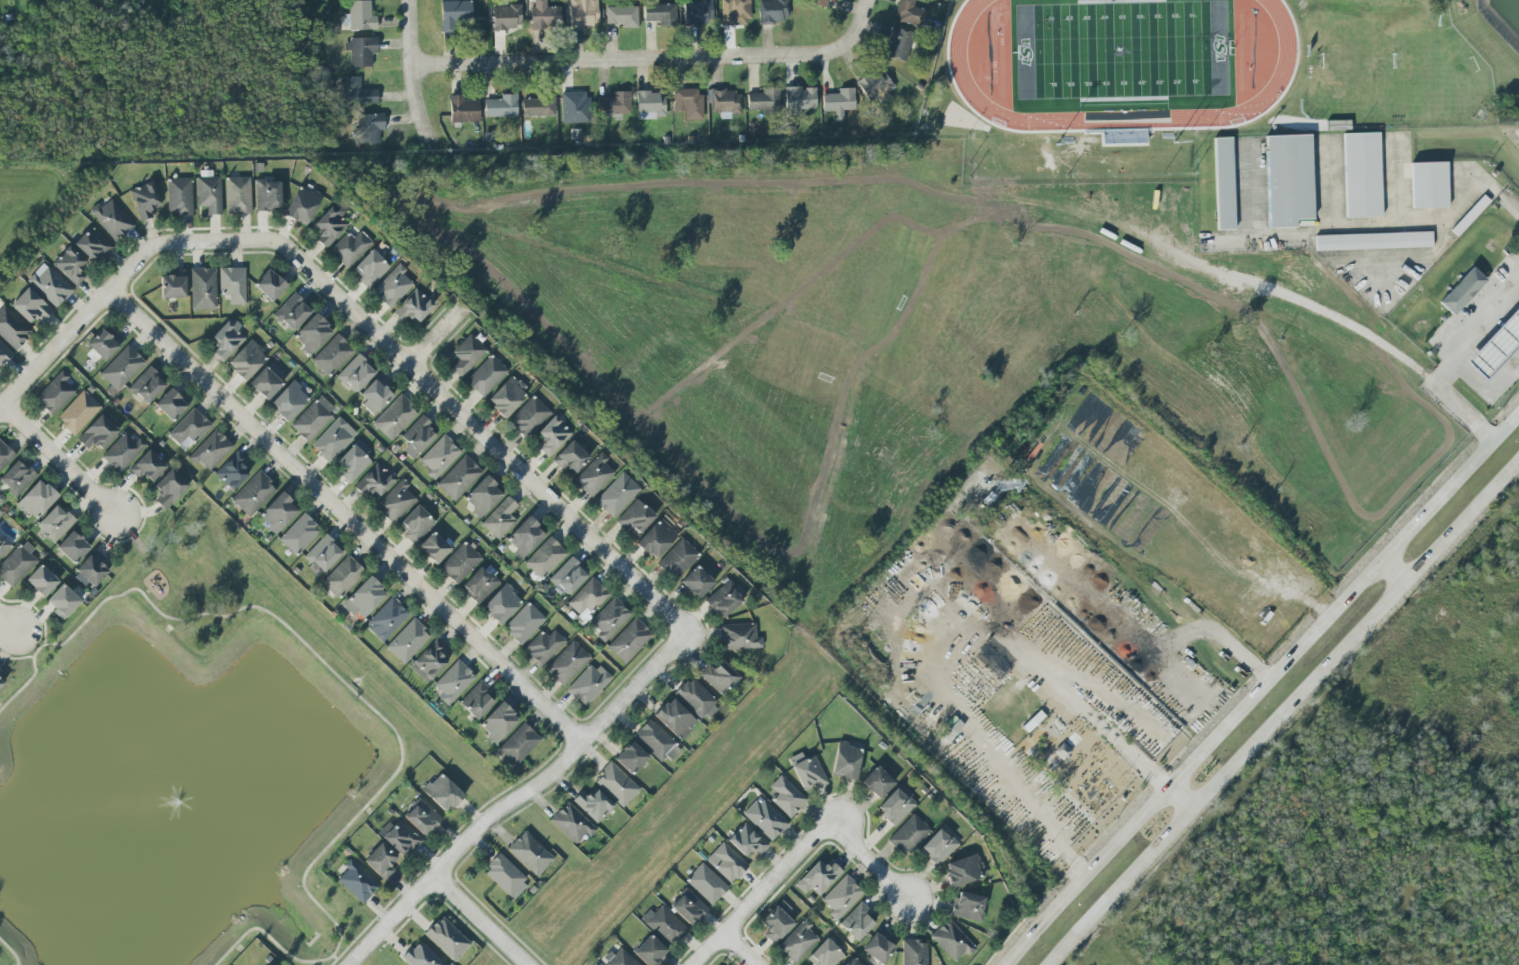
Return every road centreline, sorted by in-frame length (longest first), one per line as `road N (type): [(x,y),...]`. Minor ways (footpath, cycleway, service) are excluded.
road 1 (secondary): [(1518,411),(1356,577),(1007,964)]
road 2 (secondary): [(1054,964),(1518,461)]
road 3 (residential): [(162,242),(284,246),(686,632)]
road 4 (residential): [(108,290),(582,742)]
road 5 (residential): [(686,632),(553,773),(482,822),(349,964)]
road 6 (residential): [(410,65),(838,49)]
road 7 (residential): [(0,405),(162,242)]
road 8 (residential): [(828,821),(693,964)]
road 9 (residential): [(116,514),(0,405)]
road 10 (residential): [(435,151),(413,93),(407,0)]
road 11 (residential): [(433,876),(527,964)]

